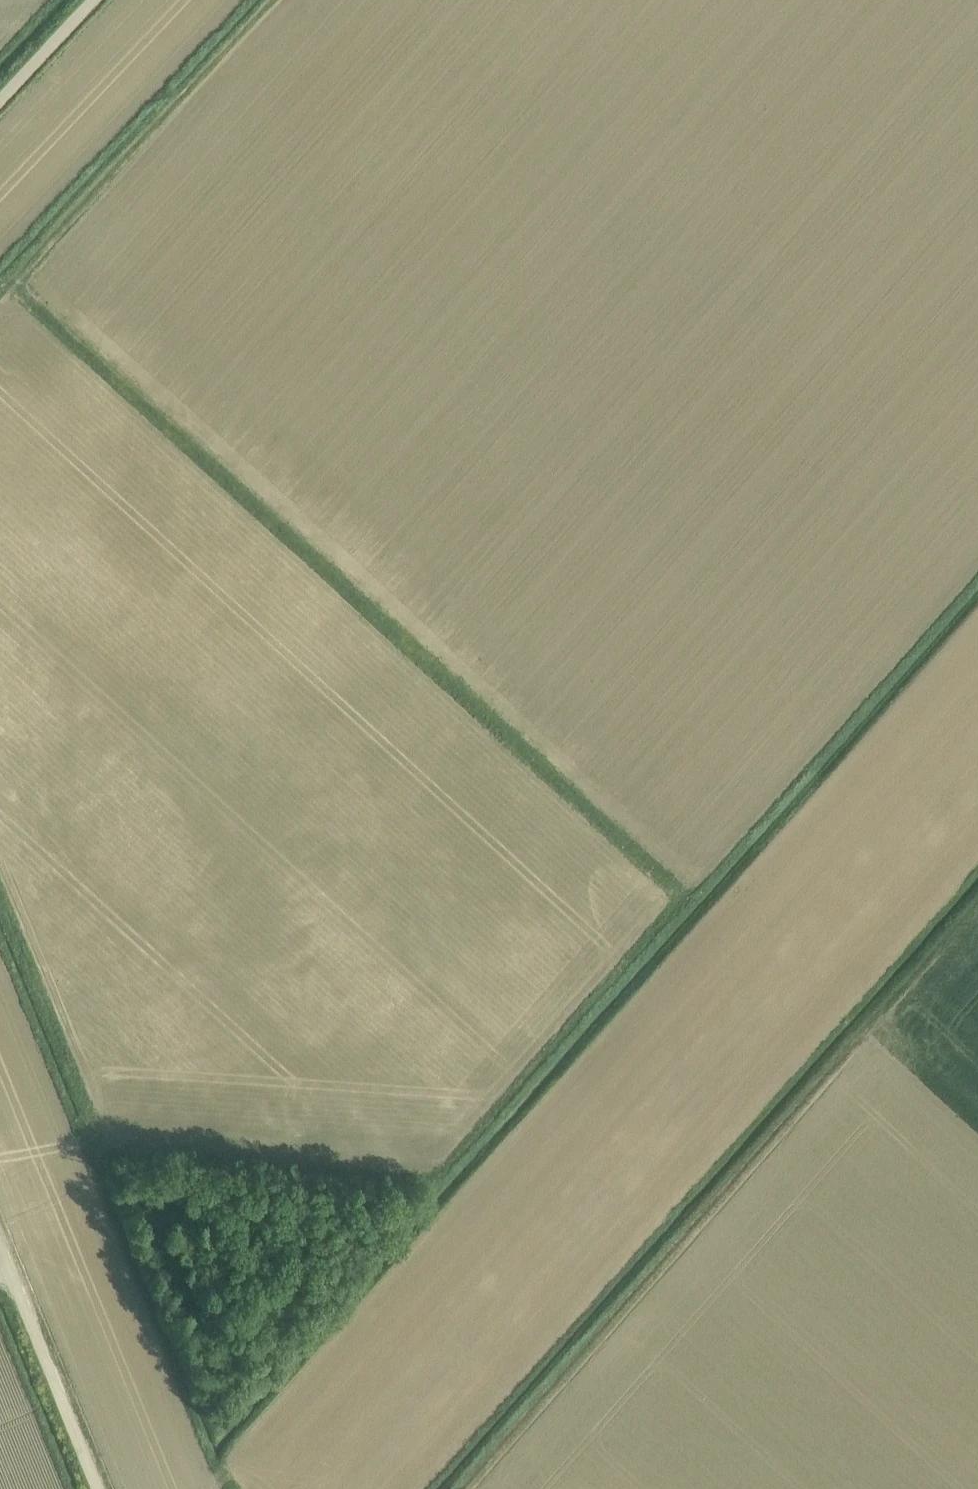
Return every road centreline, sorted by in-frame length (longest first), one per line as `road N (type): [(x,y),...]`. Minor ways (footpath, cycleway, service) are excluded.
road 1 (unclassified): [(96,1488),(0,1262)]
road 2 (unclassified): [(0,99),(93,0)]

